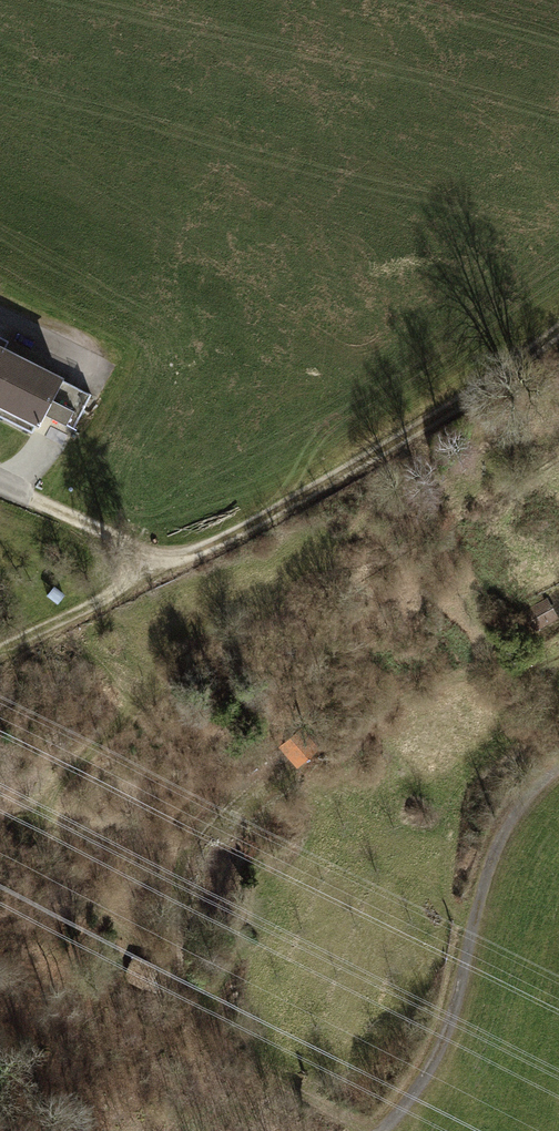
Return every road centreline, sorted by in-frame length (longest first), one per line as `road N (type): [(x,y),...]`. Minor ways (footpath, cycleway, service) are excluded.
road 1 (track): [(558,328),(465,400),(295,501),(1,653)]
road 2 (track): [(382,1130),(432,1064),(498,837),(538,784),(558,770)]
road 3 (track): [(136,540),(0,490)]

